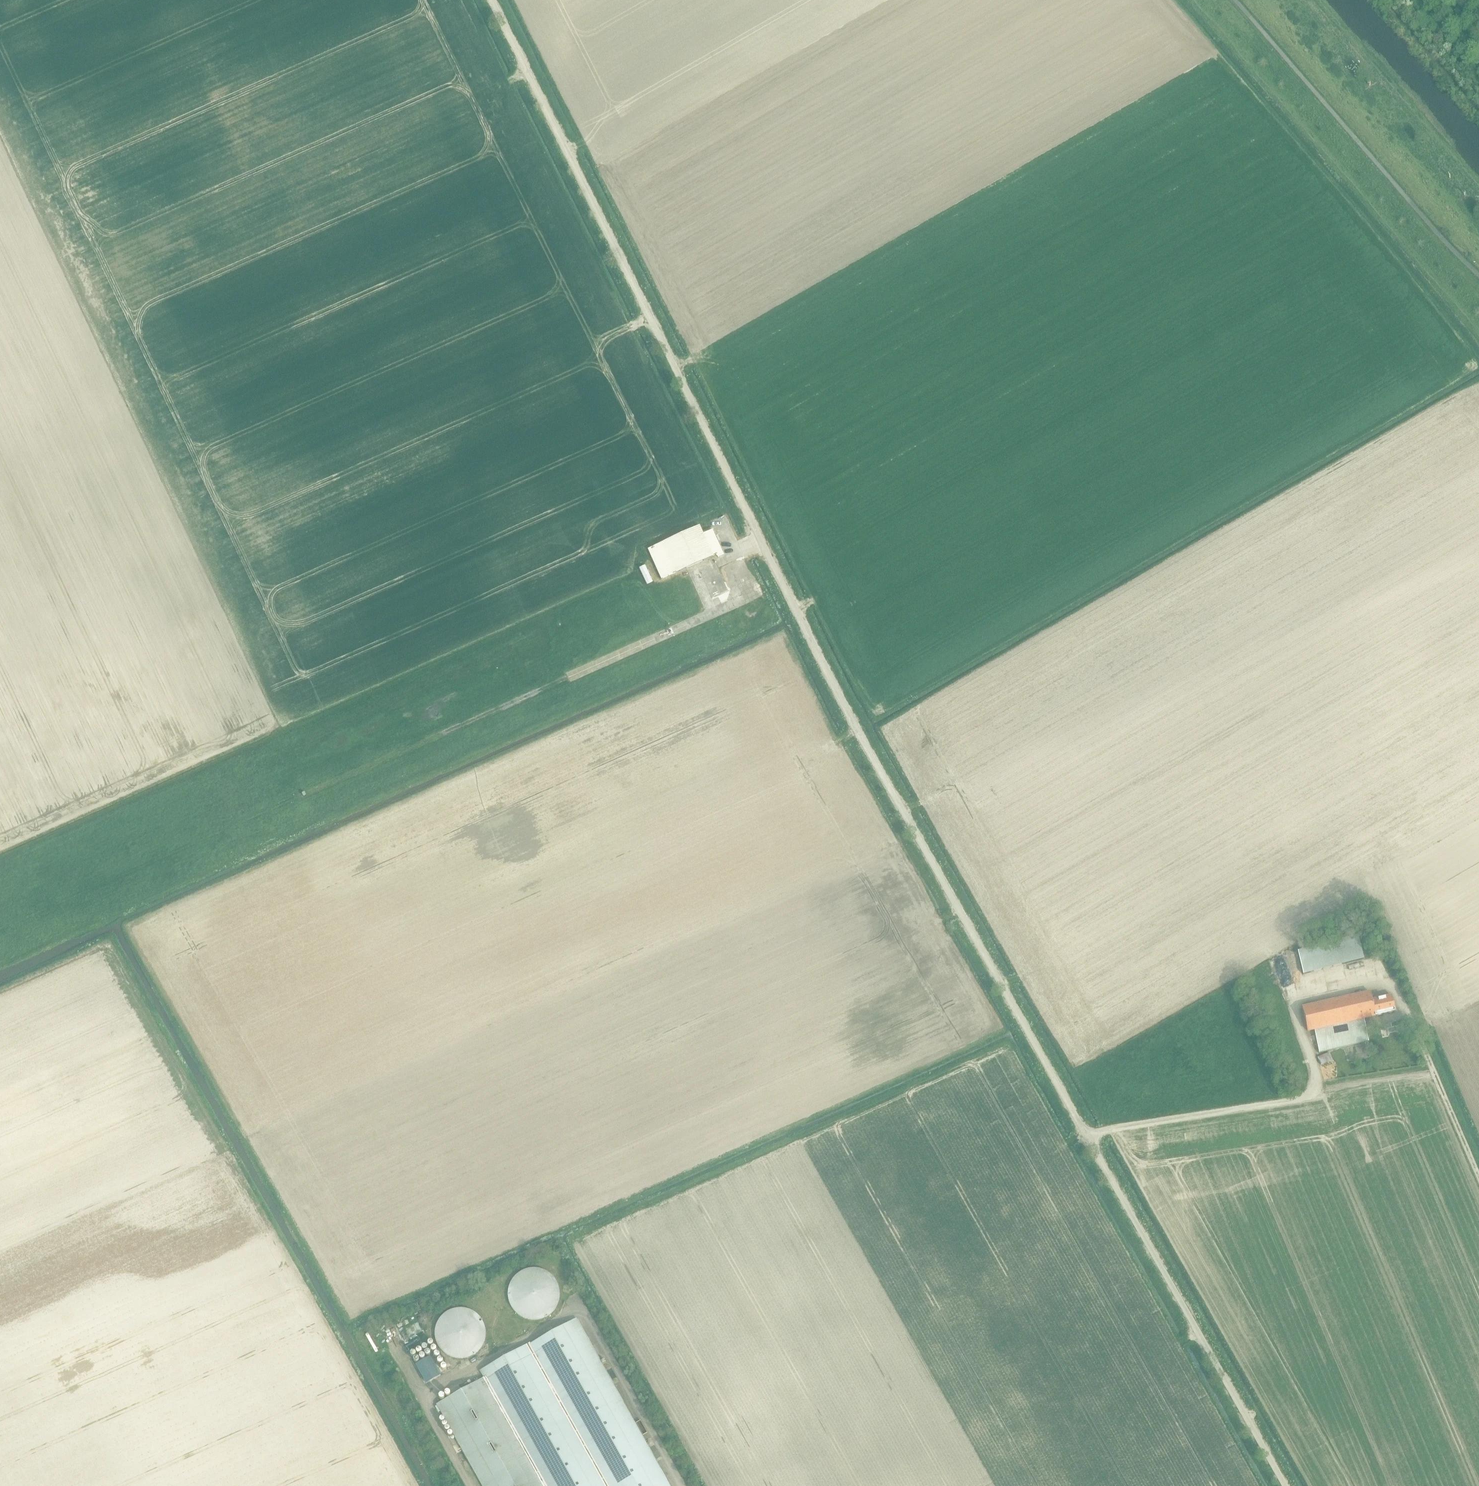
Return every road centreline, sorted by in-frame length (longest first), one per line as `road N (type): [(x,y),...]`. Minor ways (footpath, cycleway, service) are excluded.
road 1 (unclassified): [(1285,1485),(837,694),(491,0)]
road 2 (unclassified): [(1478,276),(1236,0)]

